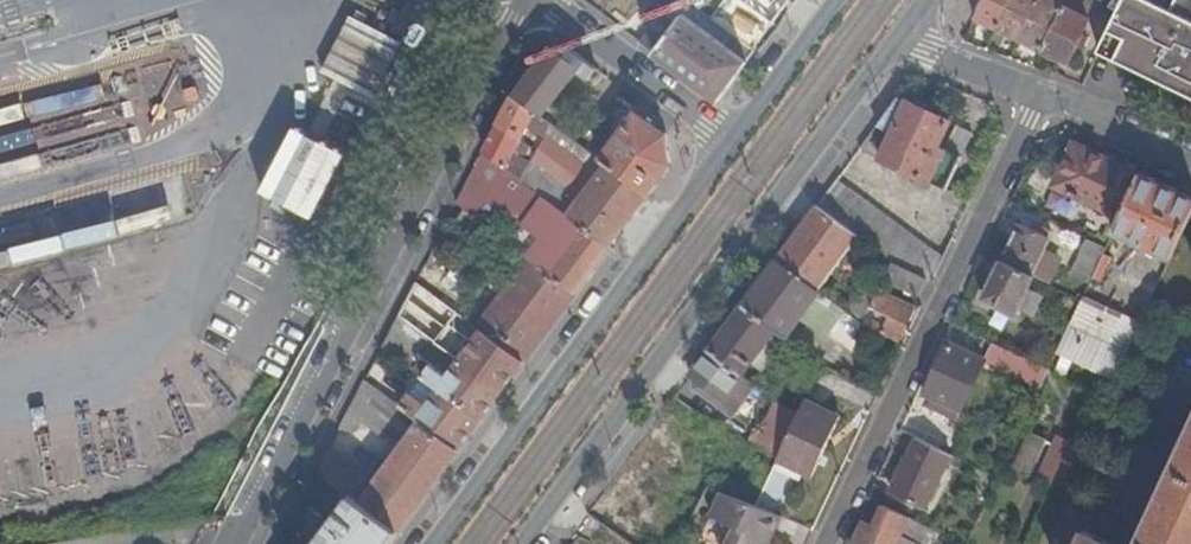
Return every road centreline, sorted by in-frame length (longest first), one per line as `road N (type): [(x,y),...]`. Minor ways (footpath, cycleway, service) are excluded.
road 1 (tertiary): [(521,543),(894,40)]
road 2 (residential): [(238,543),(524,0)]
road 3 (tertiary): [(731,141),(430,543)]
road 4 (residential): [(834,543),(1044,96)]
road 5 (residential): [(544,0),(731,141)]
road 6 (tertiary): [(836,0),(731,141)]
road 7 (residential): [(894,40),(1044,96)]
road 8 (residential): [(1044,96),(1190,159)]

